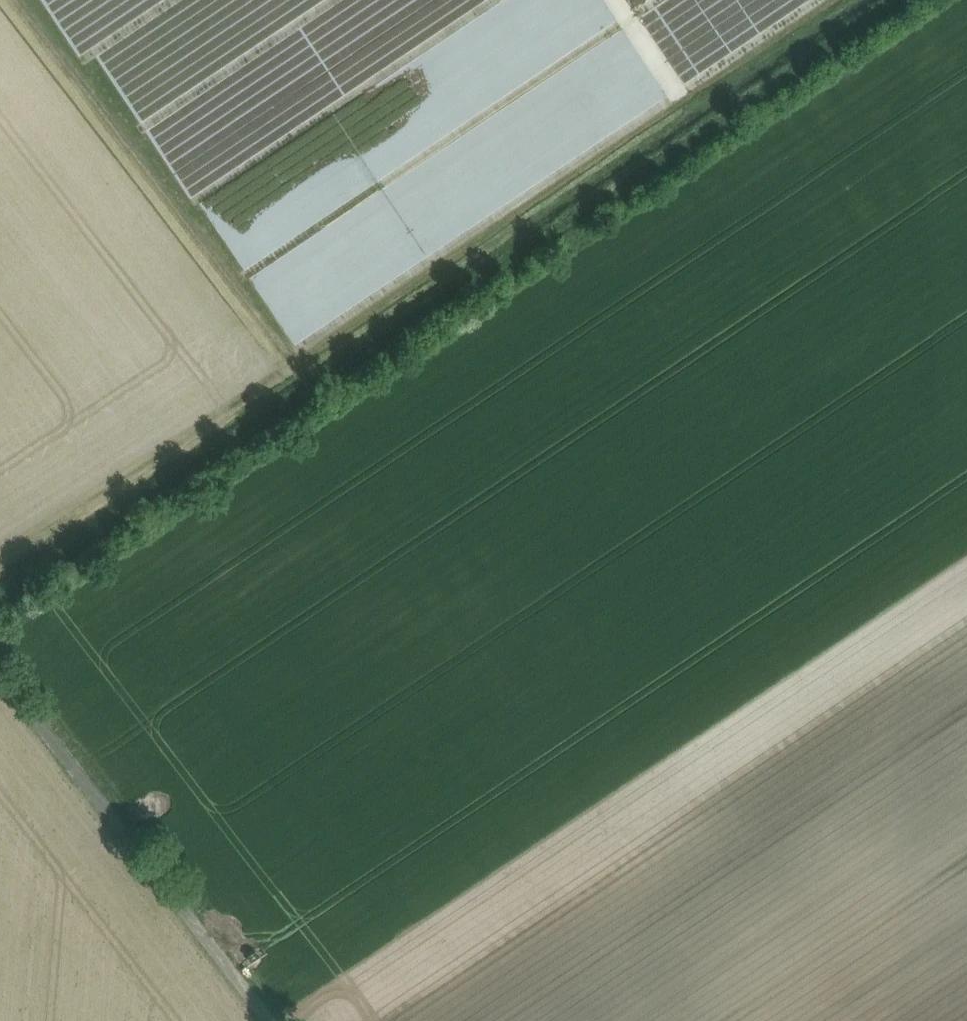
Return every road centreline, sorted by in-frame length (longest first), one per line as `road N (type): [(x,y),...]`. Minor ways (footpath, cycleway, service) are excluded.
road 1 (unclassified): [(269,1020),(0,663)]

